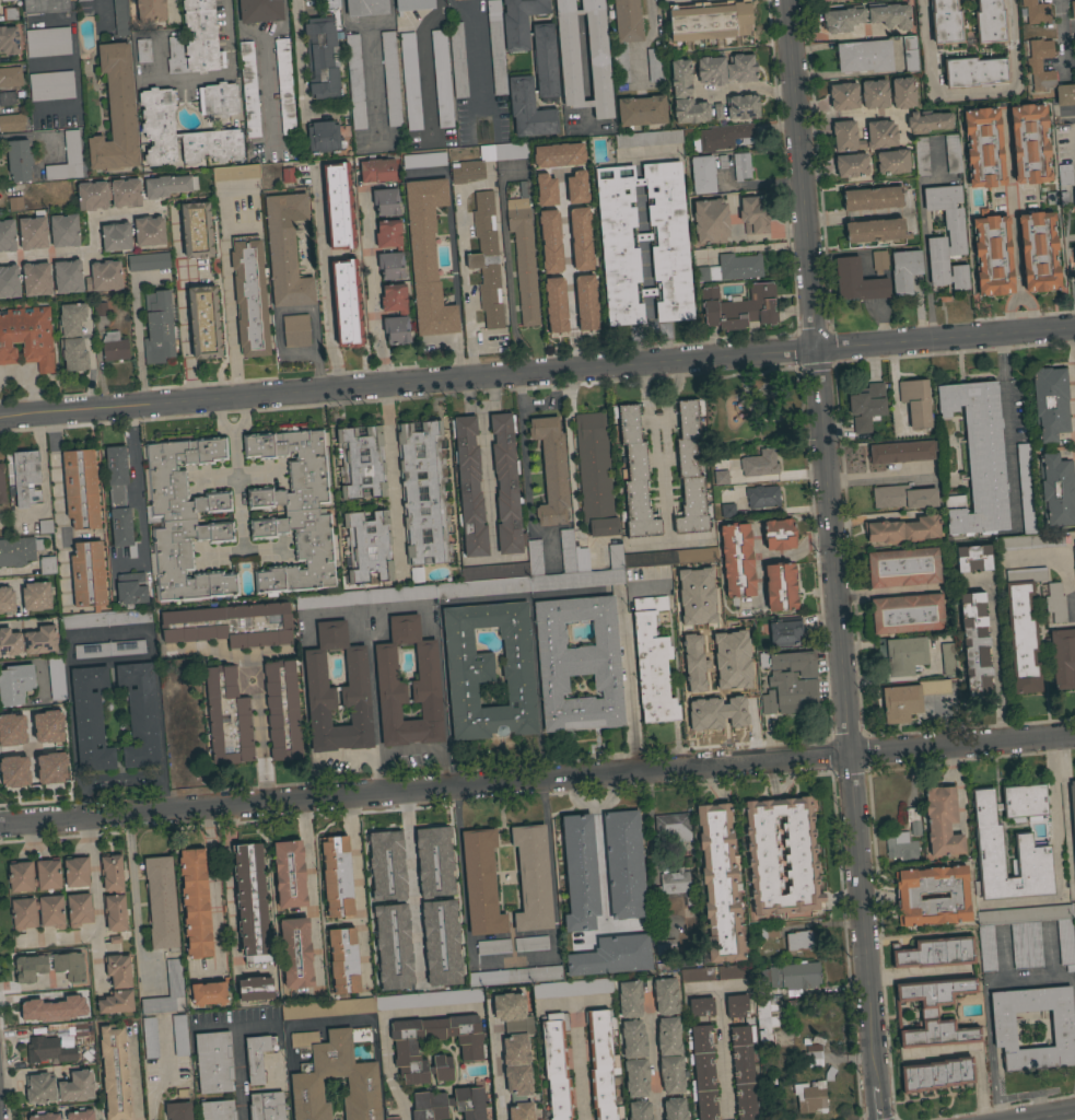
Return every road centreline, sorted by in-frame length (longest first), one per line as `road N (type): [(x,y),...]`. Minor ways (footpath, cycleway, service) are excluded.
road 1 (tertiary): [(787,0),(881,1119)]
road 2 (tertiary): [(1074,327),(0,418)]
road 3 (residential): [(1074,738),(0,826)]

